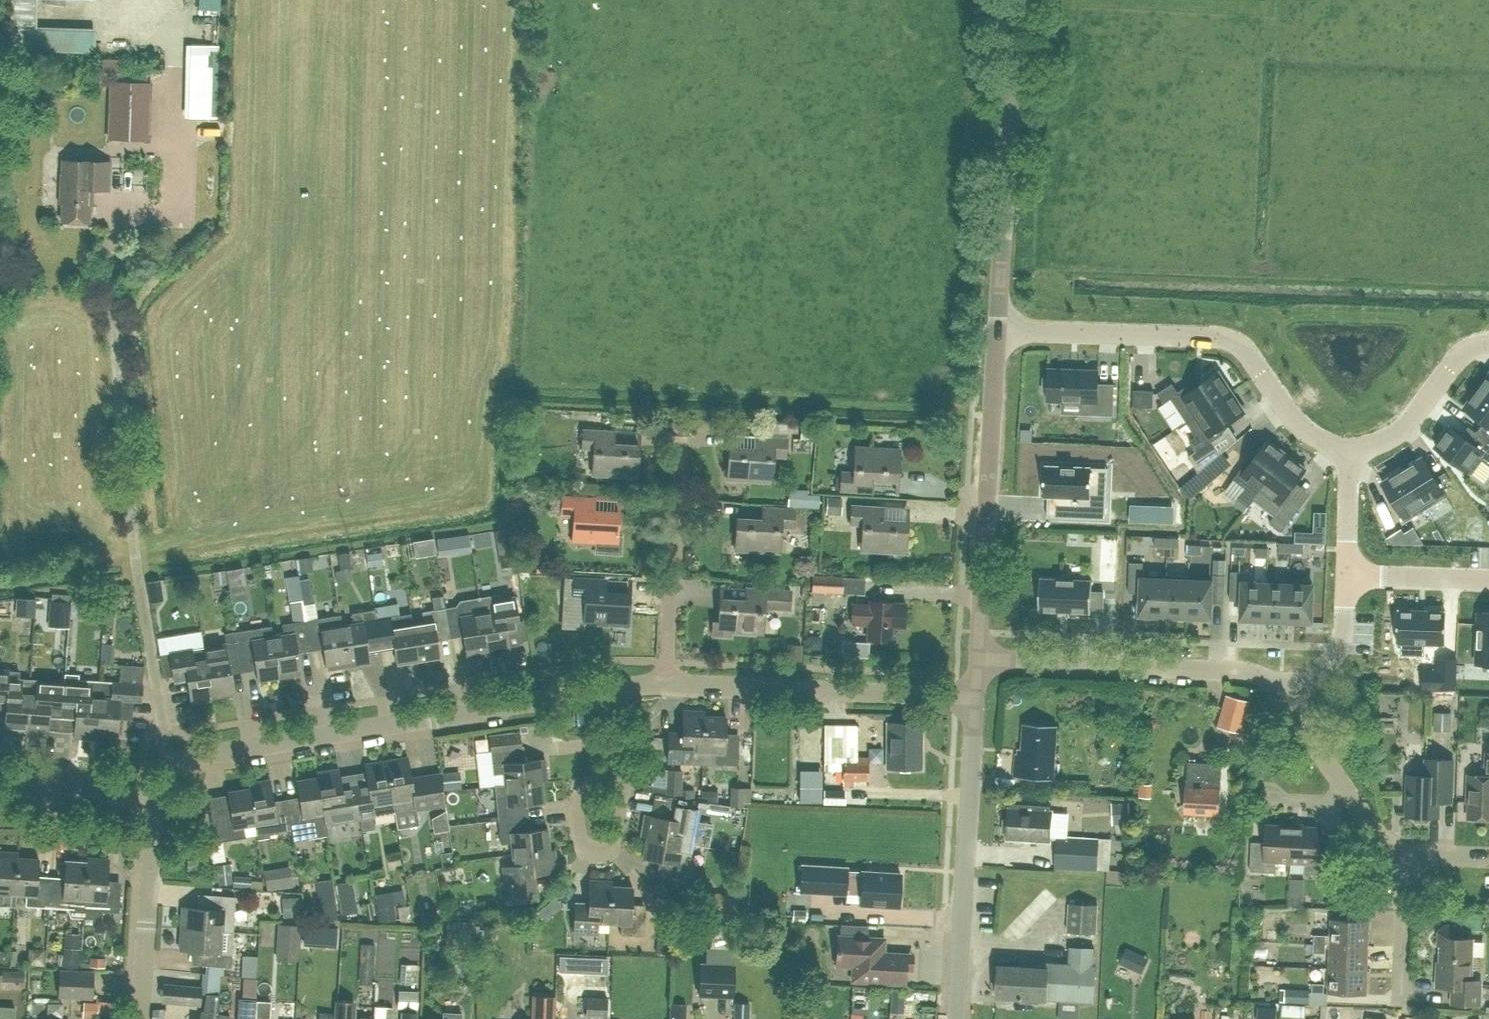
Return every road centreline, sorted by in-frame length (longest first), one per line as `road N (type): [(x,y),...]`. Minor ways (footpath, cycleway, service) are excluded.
road 1 (residential): [(153,802),(161,777),(194,756),(624,687)]
road 2 (residential): [(1349,450),(1303,430),(1228,340),(998,330)]
road 3 (tertiary): [(998,330),(1019,0)]
road 4 (tertiary): [(977,658),(998,330)]
road 5 (tertiary): [(955,1018),(975,696)]
road 6 (residential): [(1283,699),(1268,677),(1251,671),(977,658)]
road 7 (residential): [(665,681),(975,696)]
road 8 (residential): [(665,681),(679,442)]
road 9 (residential): [(138,1018),(153,802)]
road 10 (residential): [(1406,854),(1383,842),(1283,699)]
road 11 (residential): [(1349,450),(1397,435),(1457,359),(1488,344)]
road 12 (residential): [(1283,699),(1336,652),(1346,573)]
road 13 (residential): [(1403,1003),(1406,854)]
road 14 (residential): [(1346,573),(1488,578)]
road 15 (residential): [(16,791),(75,780),(153,802)]
road 16 (residential): [(619,784),(597,781),(575,804),(580,843),(607,849),(615,838)]
road 17 (residential): [(1346,573),(1349,450)]

